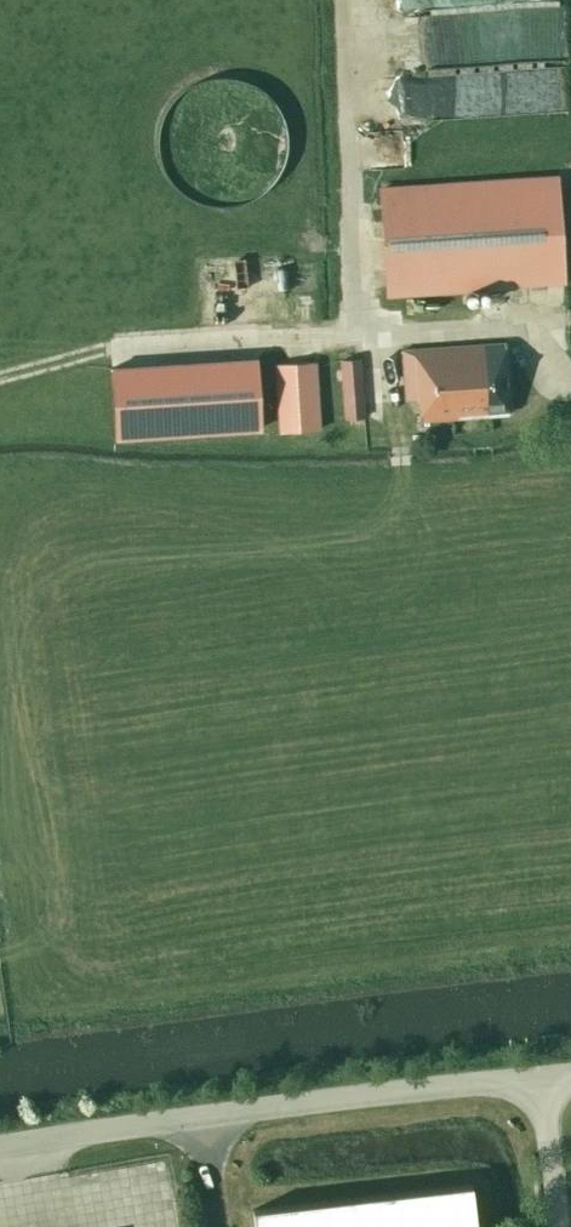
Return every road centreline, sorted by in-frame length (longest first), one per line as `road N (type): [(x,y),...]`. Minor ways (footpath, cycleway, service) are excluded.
road 1 (unclassified): [(0,1145),(570,1074)]

